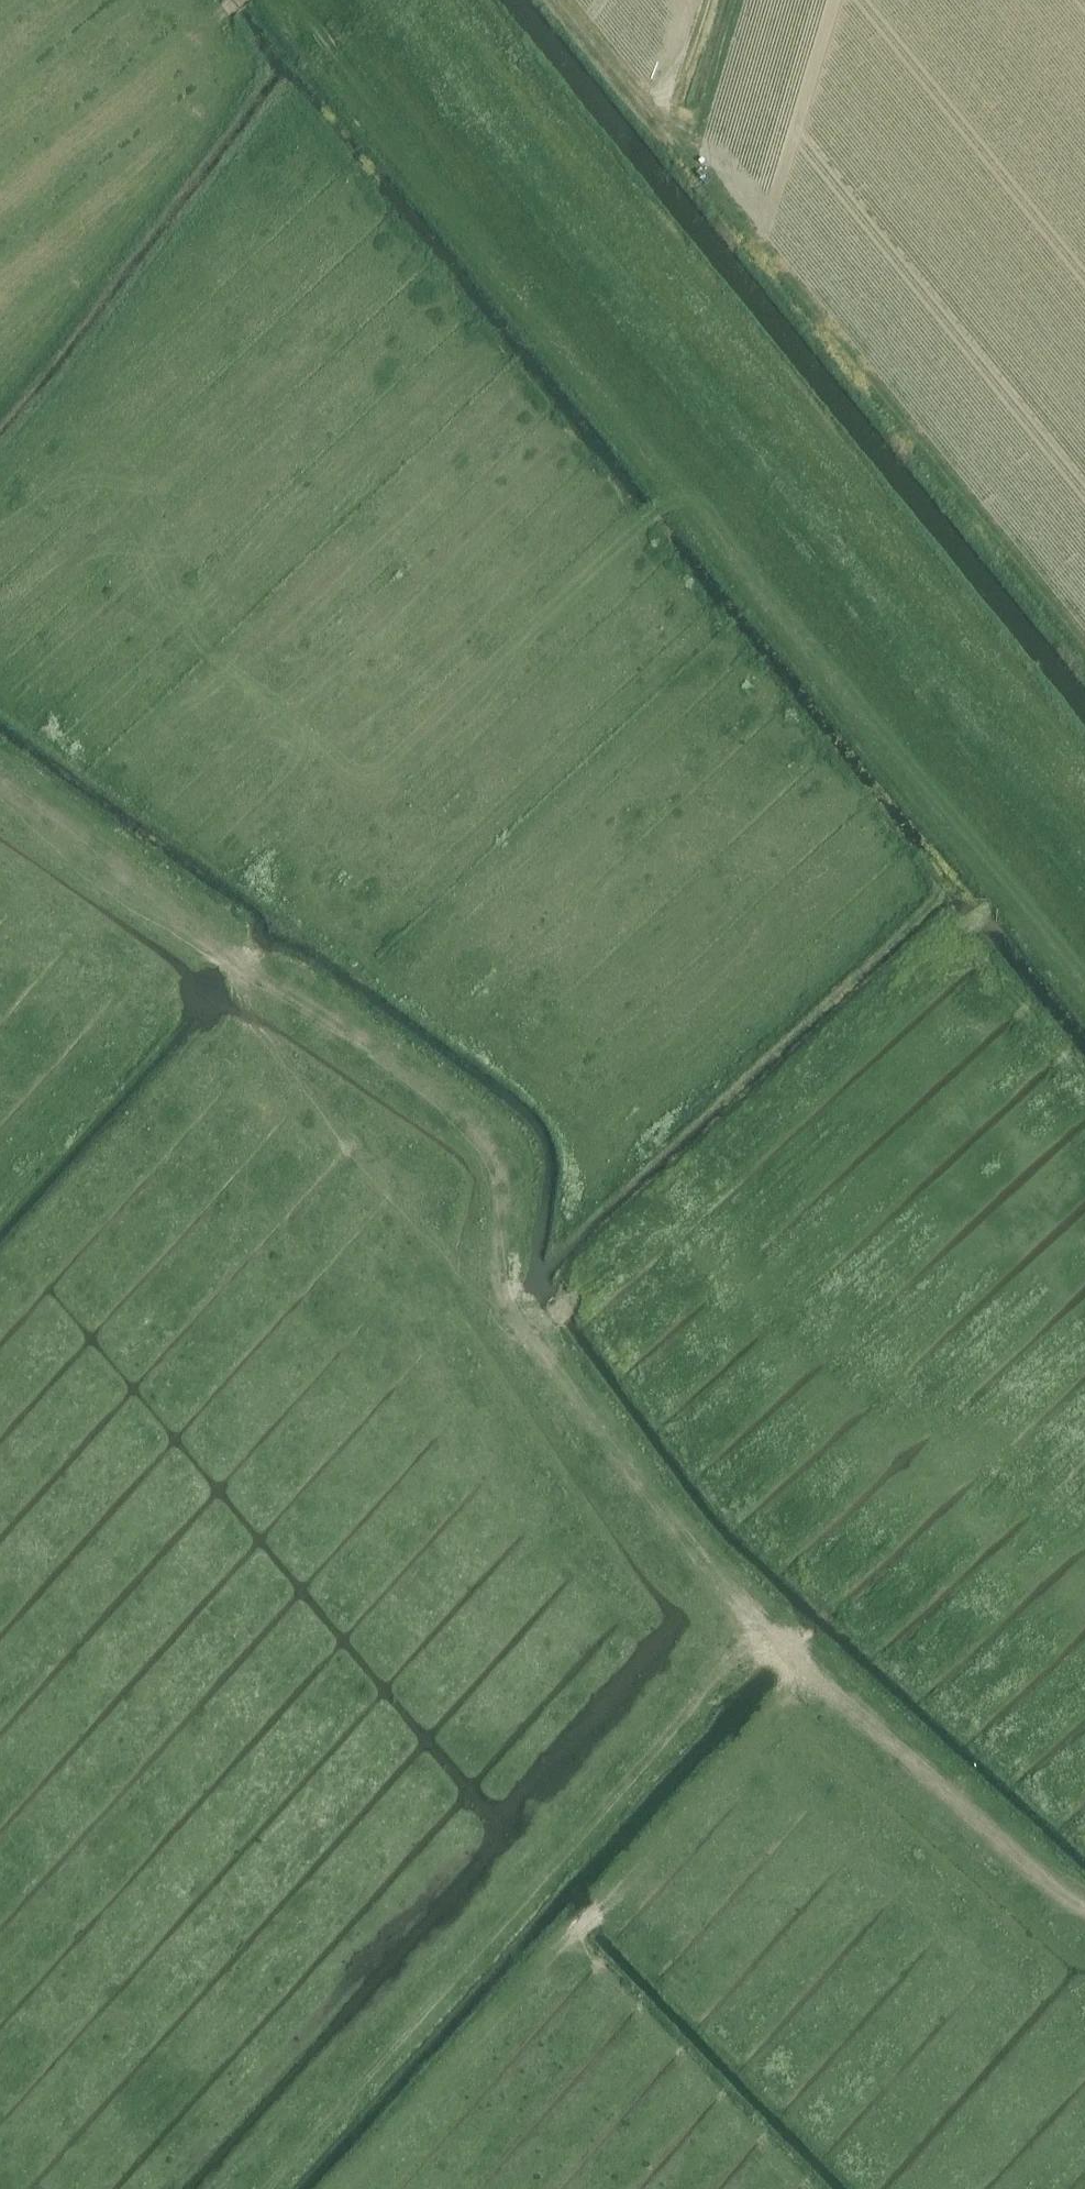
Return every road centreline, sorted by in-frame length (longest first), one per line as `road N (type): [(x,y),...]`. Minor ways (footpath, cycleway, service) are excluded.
road 1 (track): [(303,0),(1084,952)]
road 2 (track): [(1084,1919),(769,1648),(281,2188)]

